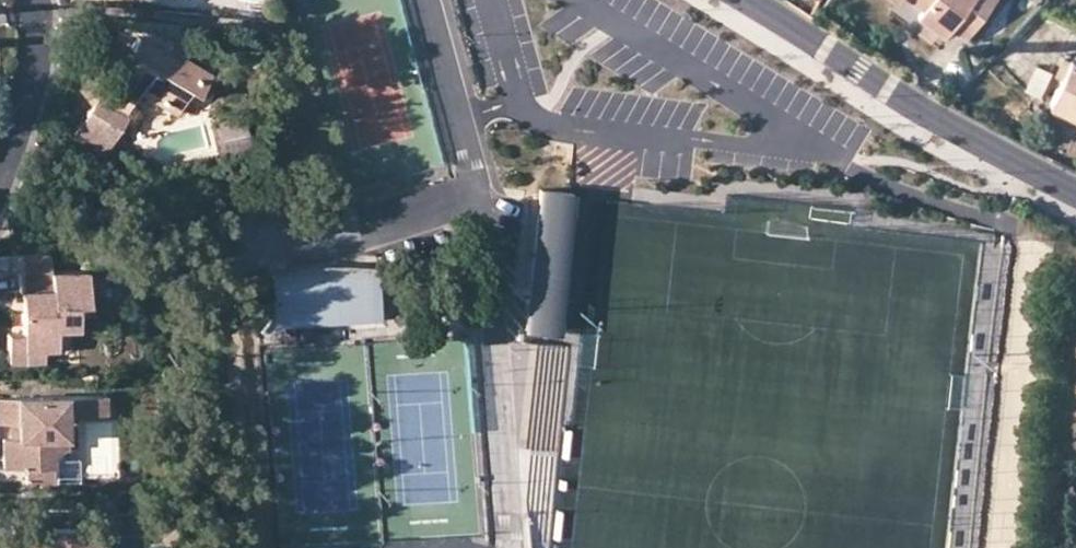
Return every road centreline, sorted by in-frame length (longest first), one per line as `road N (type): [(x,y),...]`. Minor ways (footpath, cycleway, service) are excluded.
road 1 (residential): [(749,0),(930,116),(1075,194)]
road 2 (residential): [(33,0),(39,27),(32,89),(0,179)]

